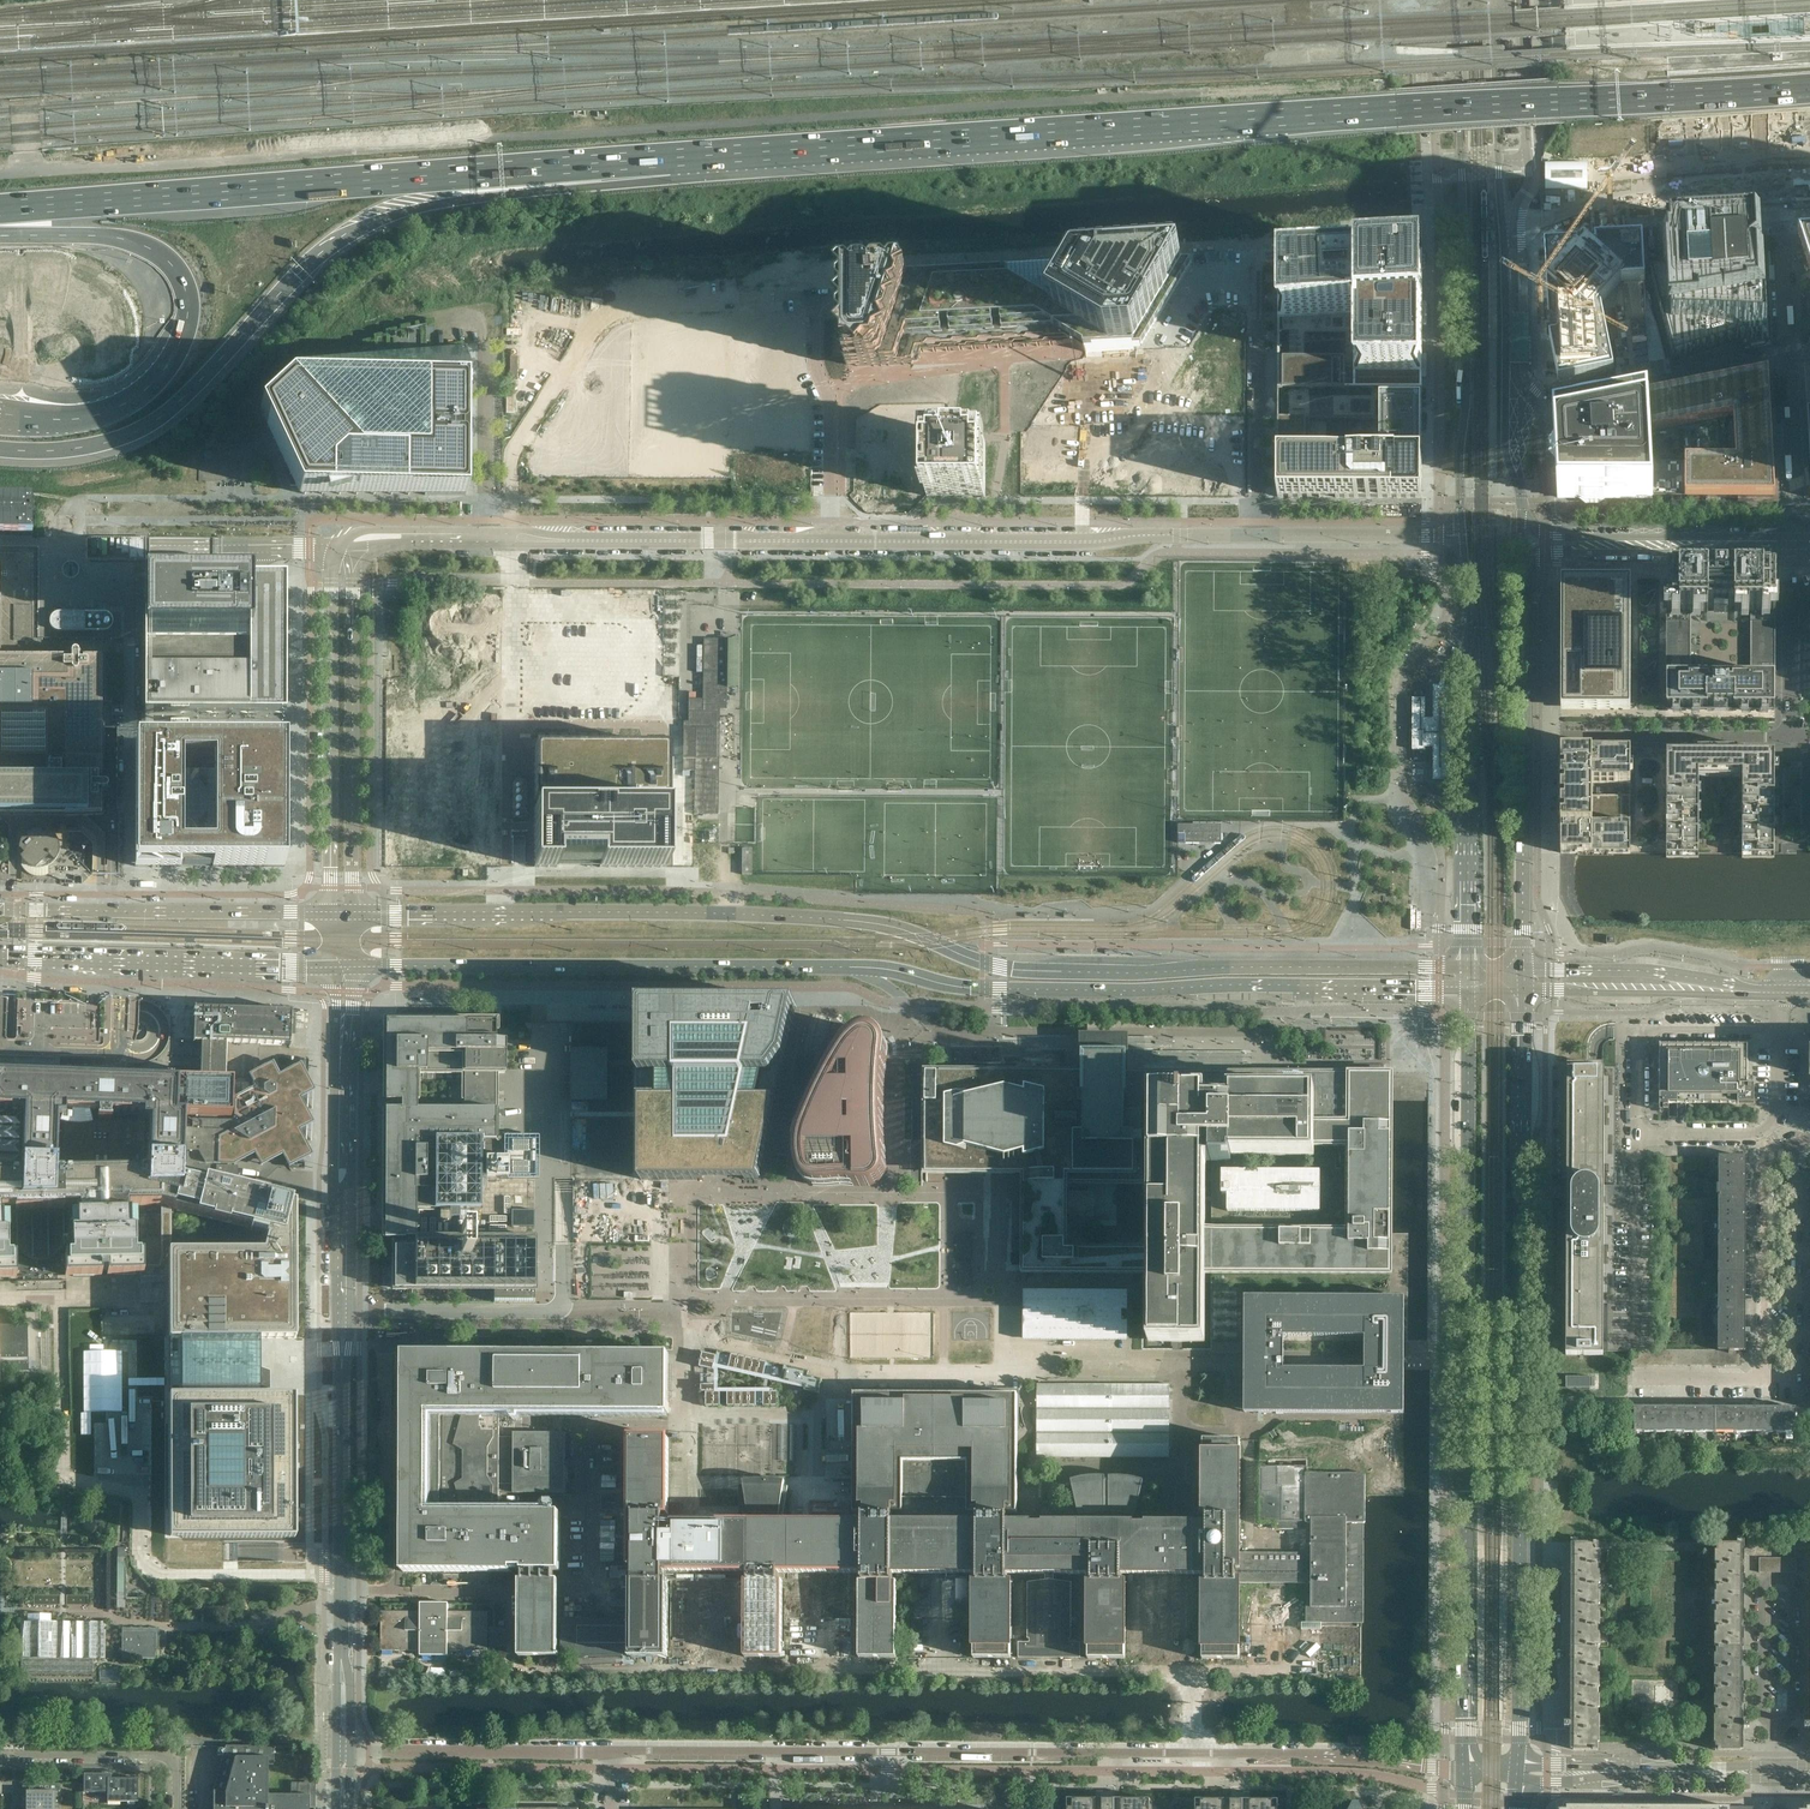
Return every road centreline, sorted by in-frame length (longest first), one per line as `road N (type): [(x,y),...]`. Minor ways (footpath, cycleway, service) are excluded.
road 1 (motorway): [(668,159),(1809,89)]
road 2 (secondary): [(1467,969),(1012,971),(885,925),(844,921),(353,912)]
road 3 (secondary): [(353,967),(870,967),(985,990),(1467,991)]
road 4 (unclassified): [(611,1751),(1292,1753),(1467,1771)]
road 5 (secondary): [(1467,991),(1467,1771)]
road 6 (motorway): [(0,450),(100,446),(139,431),(171,411),(304,270),(375,224),(668,159)]
road 7 (residential): [(510,538),(514,453),(606,319),(788,295),(815,297),(814,361),(831,416),(830,541)]
road 8 (motorway): [(0,209),(668,159)]
road 9 (residential): [(1462,538),(830,541)]
road 10 (secondary): [(1520,1551),(1523,991)]
road 11 (secondary): [(1453,0),(1468,374),(1462,538)]
road 12 (residential): [(411,537),(400,530),(353,535),(336,543),(330,564),(332,912)]
road 13 (tertiary): [(344,1752),(343,1312)]
road 14 (secondary): [(1462,538),(1467,969)]
road 15 (residential): [(353,912),(353,575),(377,550),(411,537)]
road 16 (secondary): [(1523,970),(1524,578)]
road 17 (secondary): [(0,955),(335,967)]
road 18 (secondary): [(332,912),(0,910)]
road 19 (residential): [(1778,218),(1793,546)]
road 20 (motorway): [(144,246),(174,268),(186,293),(187,320),(168,365),(127,404),(96,416),(0,414)]
road 21 (residential): [(830,541),(510,538)]
road 22 (secondary): [(1523,511),(1520,291),(1507,230)]
road 23 (residential): [(1507,230),(1778,218)]
road 24 (unclassified): [(344,1752),(611,1751)]
road 25 (residential): [(1764,1379),(1793,1379),(1790,1146)]
road 26 (secondary): [(1780,993),(1666,973),(1523,970)]
road 27 (secondary): [(1523,991),(1780,993)]
road 28 (tertiary): [(1520,1772),(1777,1772)]
road 29 (tertiary): [(340,1062),(343,1312)]
road 30 (residential): [(1764,1379),(1765,1165),(1790,1146)]
road 31 (residential): [(1792,737),(1561,735)]
road 32 (secondary): [(1507,230),(1489,0)]
road 33 (residential): [(0,1756),(168,1756),(176,1764),(175,1808)]
road 34 (tertiary): [(1793,546),(1594,543)]
road 35 (residential): [(1520,1714),(1552,1682),(1552,1666),(1549,1570),(1520,1551)]
road 36 (residential): [(1793,546),(1792,737)]
road 37 (residential): [(1776,1722),(1794,1712),(1794,1580),(1760,1579)]
road 38 (secondary): [(1520,1714),(1520,1551)]
road 39 (residential): [(1776,1722),(1759,1712),(1760,1579)]
road 40 (motorway): [(0,220),(144,246)]
road 41 (motorway): [(0,255),(144,246)]
road 42 (residential): [(1767,1130),(1778,1114),(1780,993)]
road 43 (residential): [(1634,1378),(1764,1379)]

